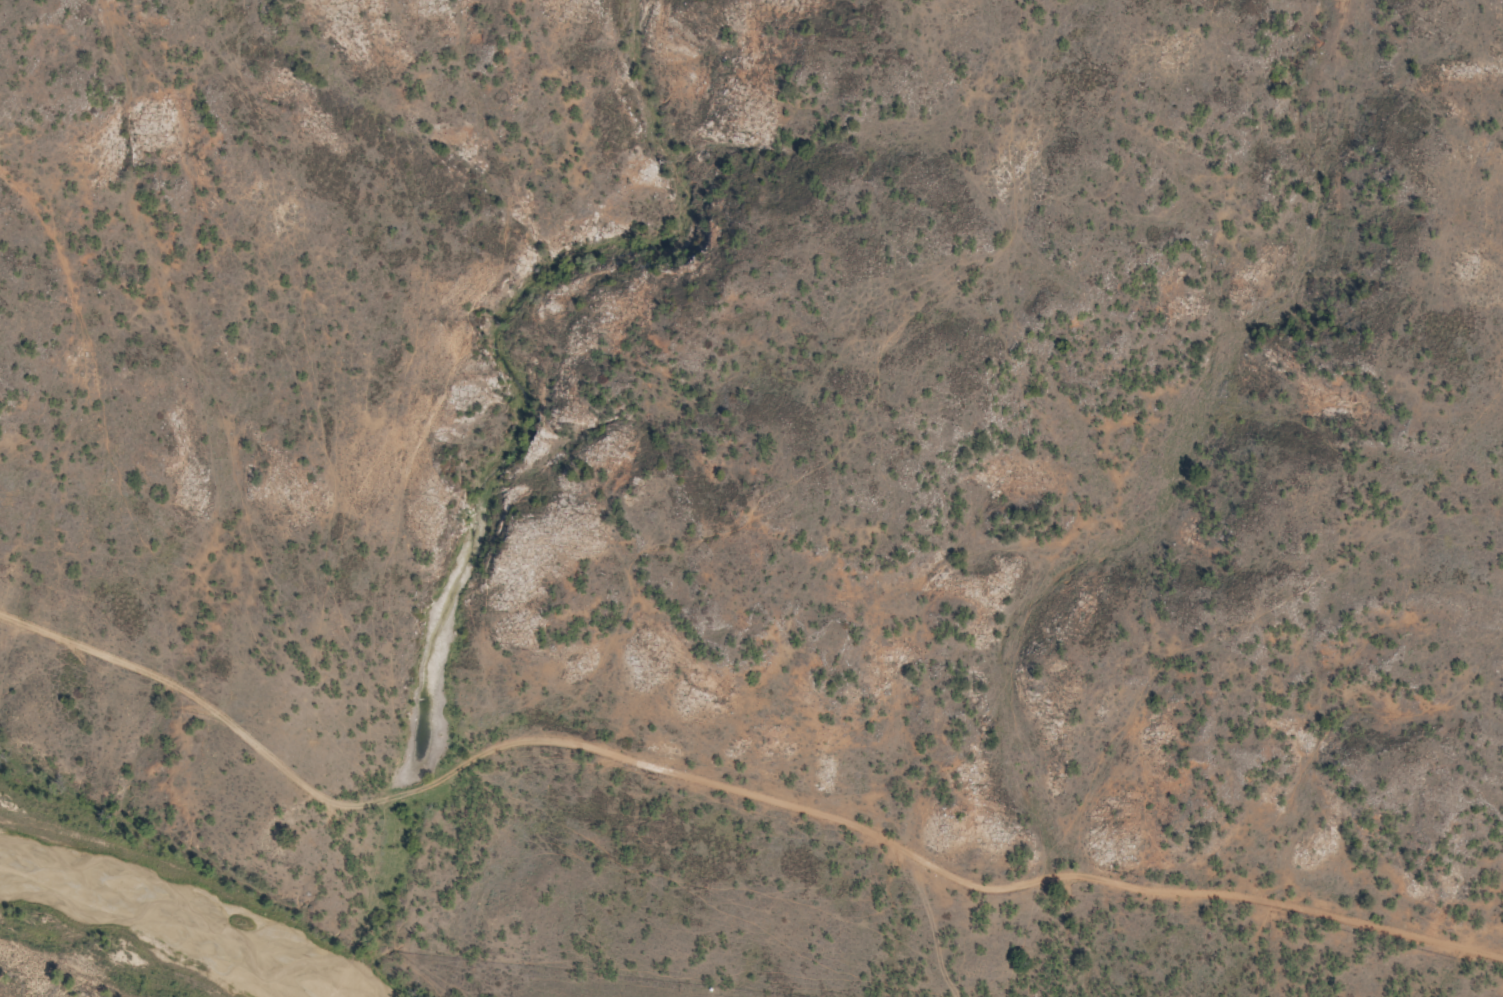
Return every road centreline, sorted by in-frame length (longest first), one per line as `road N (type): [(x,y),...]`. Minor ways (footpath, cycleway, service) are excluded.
road 1 (residential): [(495,996),(486,975),(506,907),(501,865),(459,819),(317,793),(0,599)]

